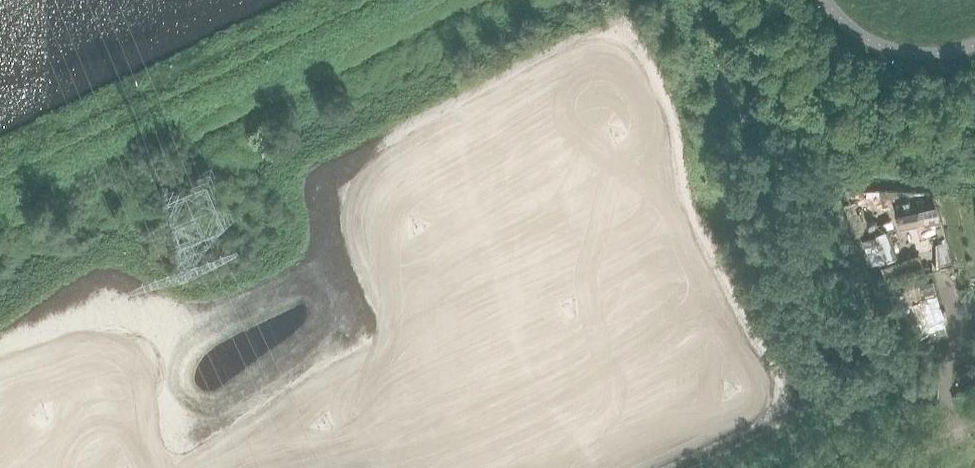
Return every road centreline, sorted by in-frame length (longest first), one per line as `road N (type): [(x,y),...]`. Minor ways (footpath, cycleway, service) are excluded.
road 1 (track): [(0,174),(363,0)]

